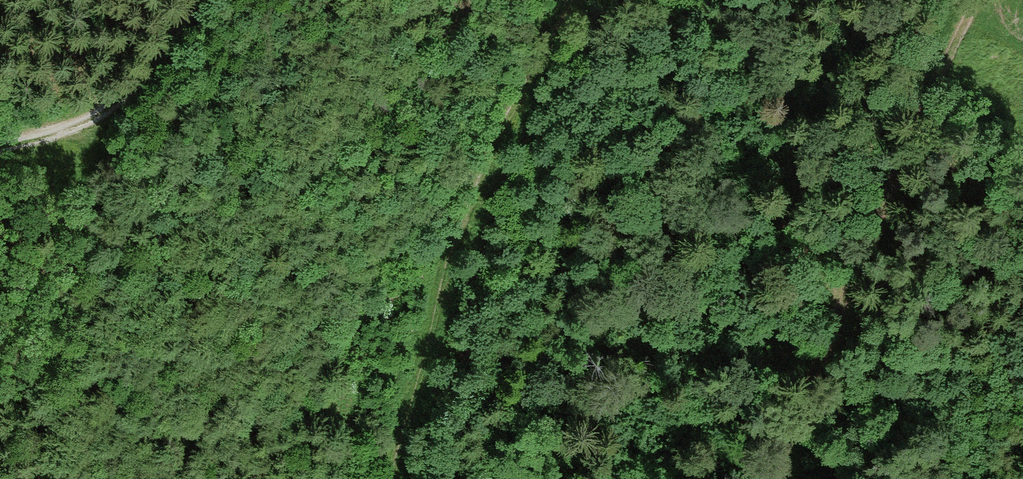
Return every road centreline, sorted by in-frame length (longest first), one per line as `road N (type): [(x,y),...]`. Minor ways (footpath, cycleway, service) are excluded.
road 1 (track): [(778,478),(974,0)]
road 2 (track): [(389,478),(470,190),(572,0)]
road 3 (track): [(0,416),(81,259),(105,115)]
road 4 (track): [(202,0),(161,61),(105,115),(0,146)]

